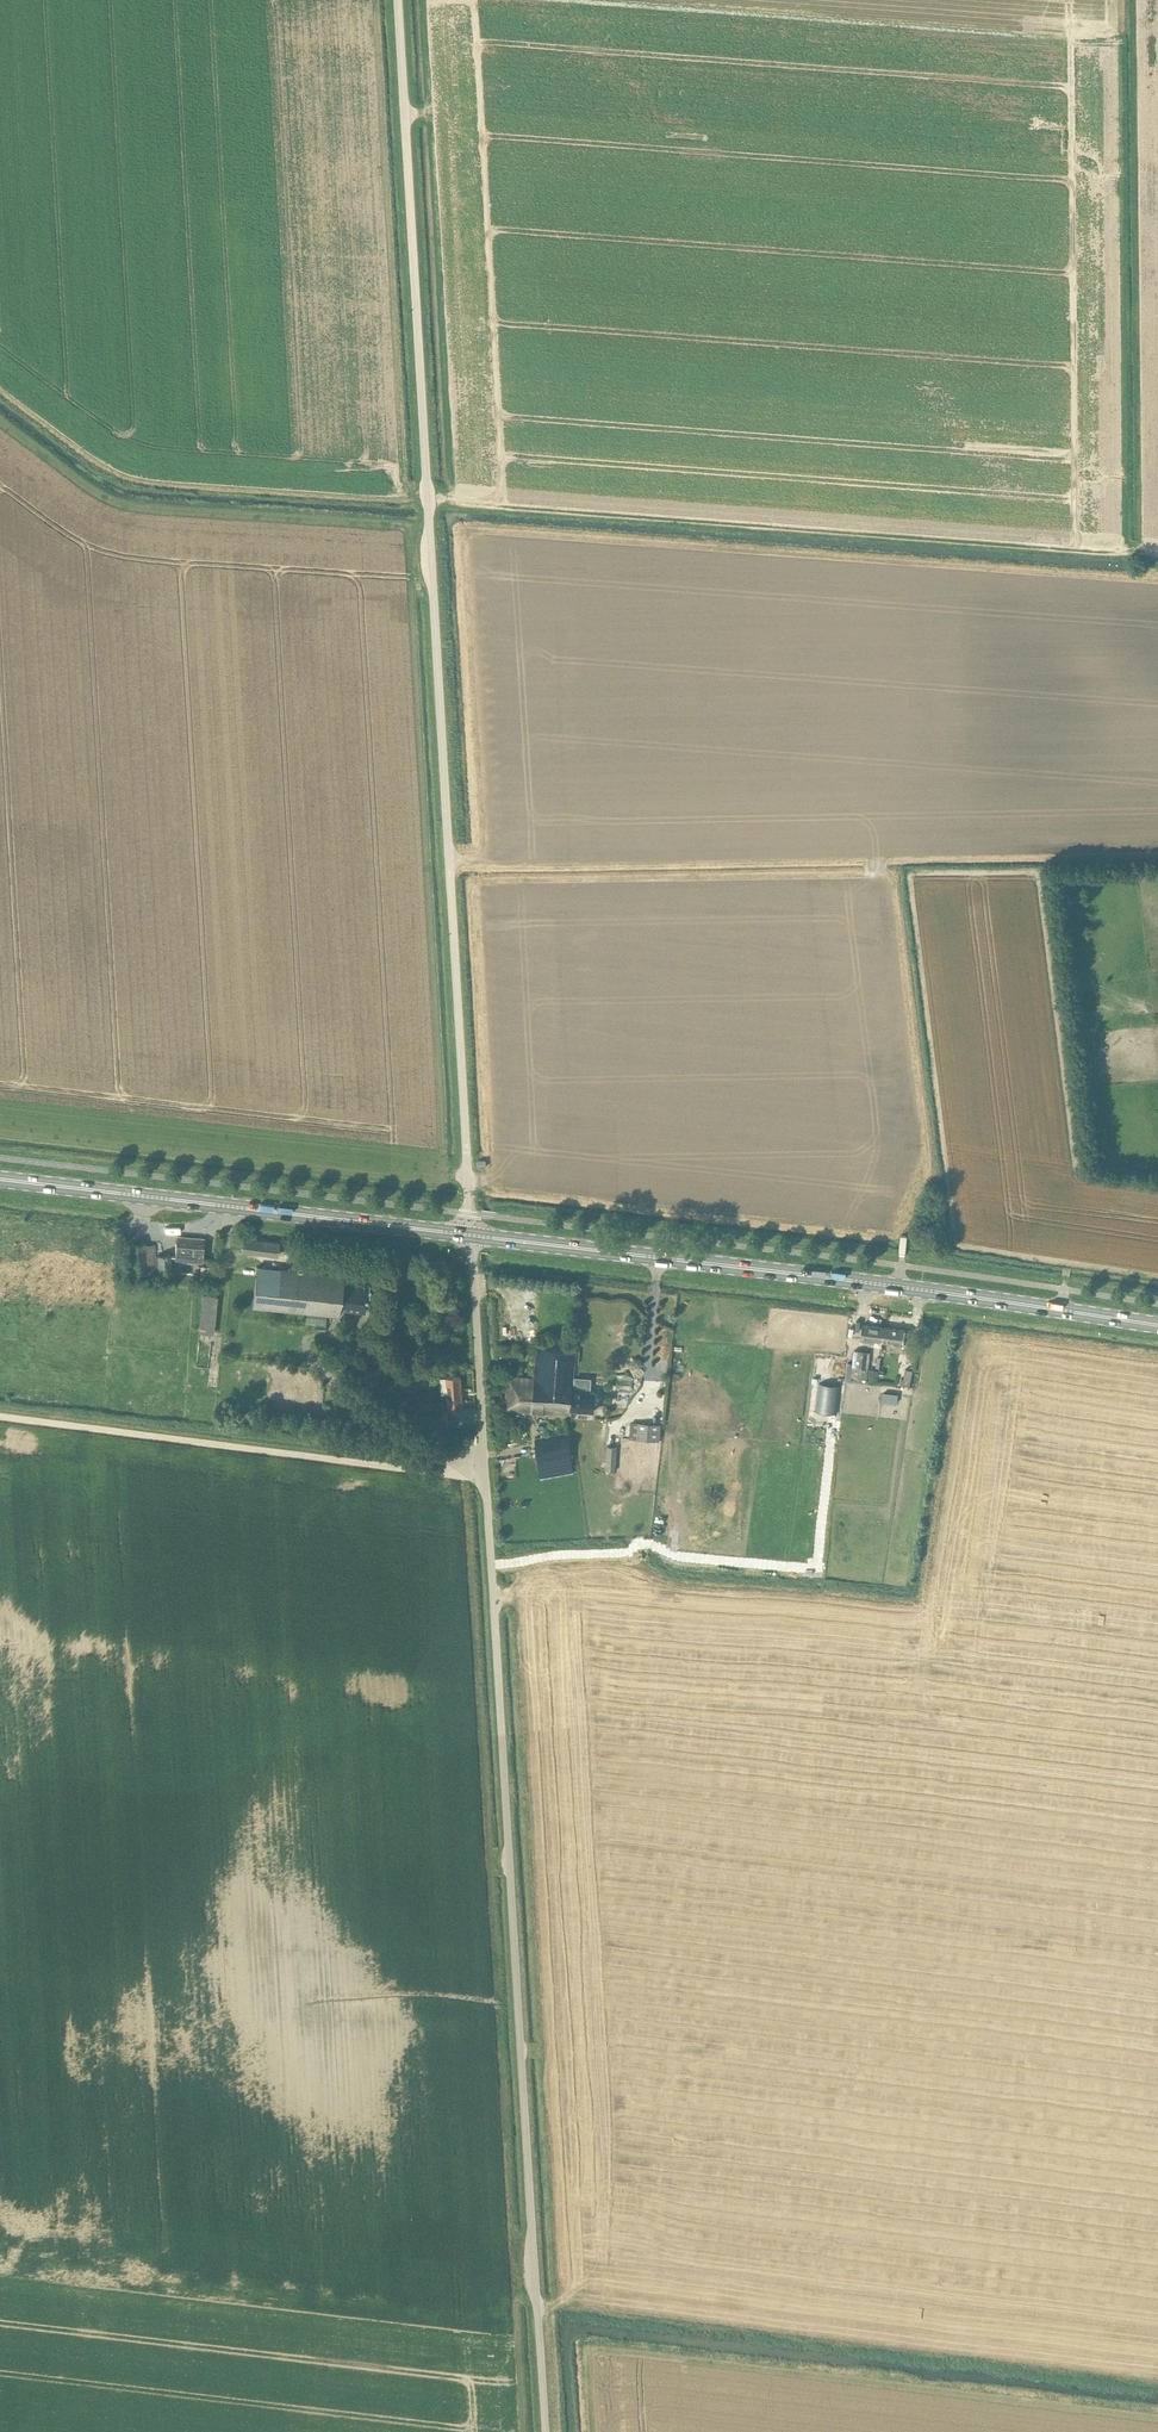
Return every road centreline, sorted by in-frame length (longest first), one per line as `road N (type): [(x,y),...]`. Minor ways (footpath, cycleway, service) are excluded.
road 1 (unclassified): [(397,0),(469,1235)]
road 2 (unclassified): [(545,2431),(469,1235)]
road 3 (primary): [(1157,1325),(469,1235)]
road 4 (track): [(0,1417),(486,1480)]
road 5 (primary): [(0,1179),(443,1232)]

